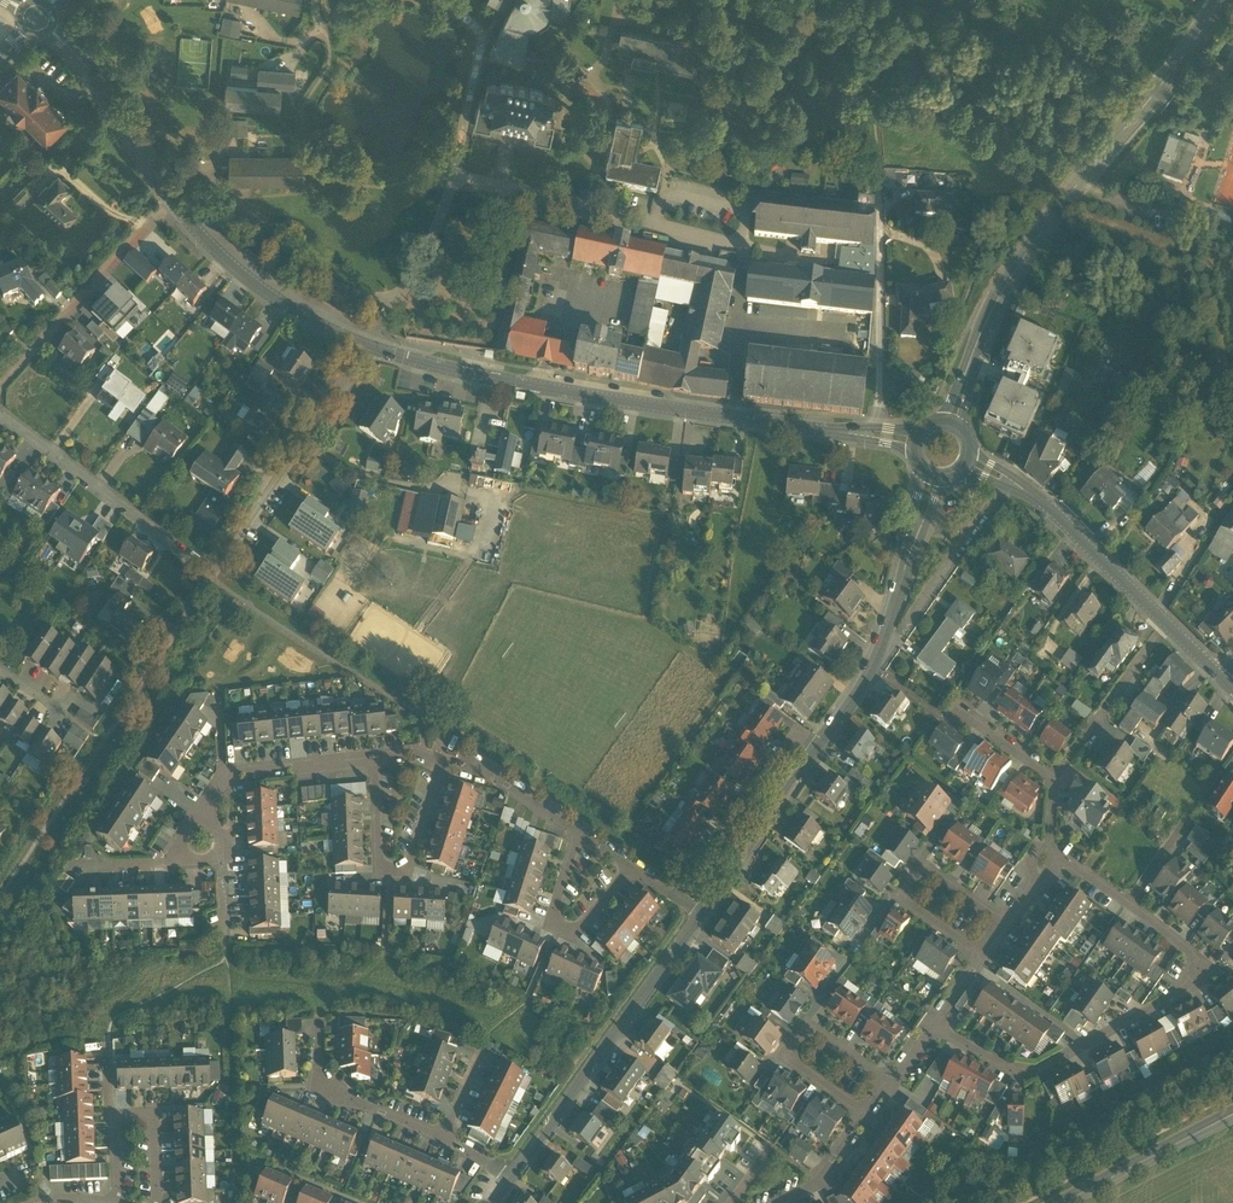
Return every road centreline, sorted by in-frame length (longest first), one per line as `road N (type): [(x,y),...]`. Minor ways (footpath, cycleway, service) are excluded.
road 1 (tertiary): [(368,347),(591,396),(872,433)]
road 2 (tertiary): [(951,421),(1022,265),(1226,0)]
road 3 (residential): [(932,1026),(1008,1070),(1035,1071),(1191,985),(1199,966),(1185,946),(1129,906)]
road 4 (residential): [(872,433),(879,372),(872,101)]
road 5 (residential): [(704,916),(512,1176)]
road 6 (residential): [(932,475),(875,669),(821,752)]
road 7 (track): [(456,175),(744,247)]
road 8 (residential): [(368,347),(211,576)]
road 9 (residential): [(0,412),(211,576)]
road 10 (tertiary): [(1167,623),(1041,504),(969,460)]
road 11 (residential): [(172,197),(0,385)]
road 12 (tertiary): [(172,197),(254,284),(368,347)]
road 13 (residential): [(1004,924),(918,866),(897,898),(980,959)]
road 14 (residential): [(373,761),(380,865),(391,871),(409,867),(443,765)]
road 15 (residential): [(867,1118),(788,1060),(811,1029),(890,1084)]
road 16 (residential): [(821,752),(795,734),(688,887)]
road 17 (residential): [(584,833),(548,921),(575,936),(631,864)]
road 18 (tertiary): [(49,30),(85,66),(172,197)]
road 19 (residential): [(446,1140),(320,1090),(318,1021)]
road 20 (residential): [(821,752),(704,916)]
road 21 (secondary): [(1232,1114),(1063,1202)]
road 22 (residential): [(373,761),(227,777),(203,813)]
road 23 (residential): [(1048,850),(1054,775),(961,711)]
road 24 (residential): [(584,833),(514,789),(443,765)]
road 25 (residential): [(112,1116),(156,1113),(159,1202)]
road 26 (residential): [(777,1202),(820,1180),(867,1118)]

